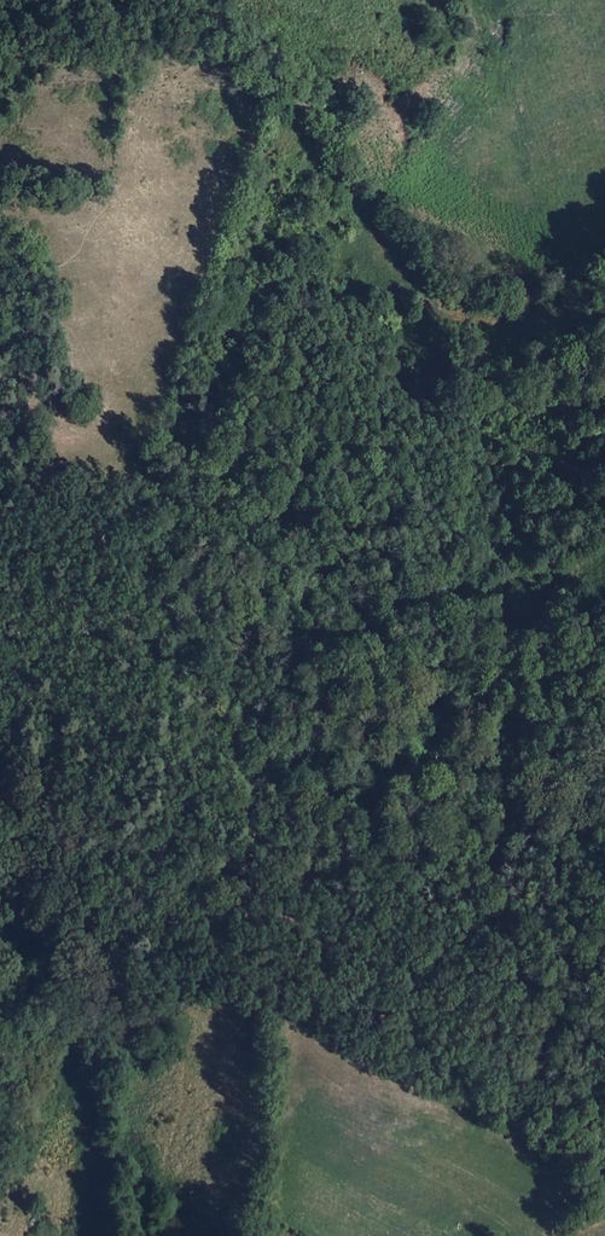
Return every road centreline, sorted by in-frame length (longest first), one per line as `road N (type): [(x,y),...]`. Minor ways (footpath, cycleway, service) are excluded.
road 1 (track): [(0,42),(26,44),(88,25),(157,24),(225,42),(287,79),(429,252),(471,290),(514,294),(562,281),(604,255)]

